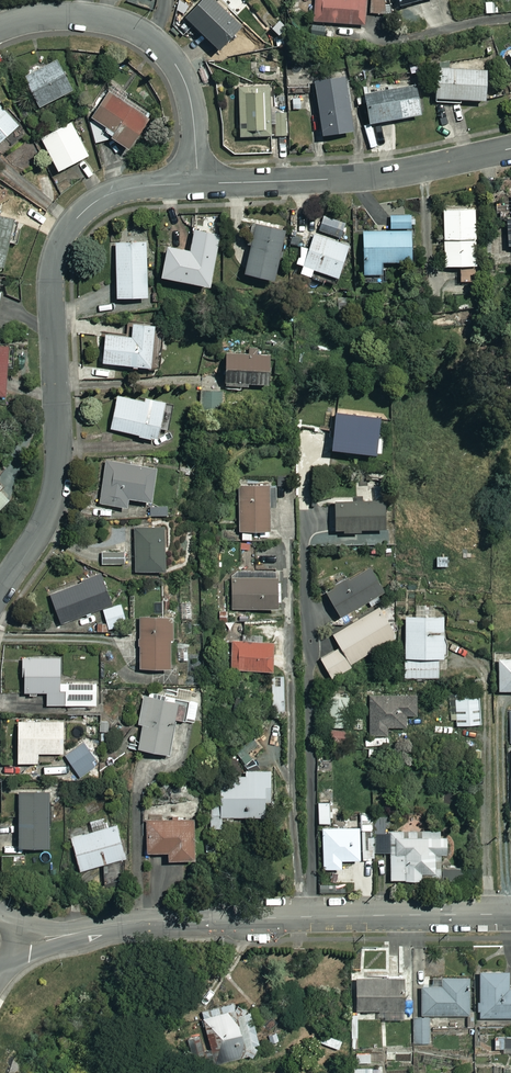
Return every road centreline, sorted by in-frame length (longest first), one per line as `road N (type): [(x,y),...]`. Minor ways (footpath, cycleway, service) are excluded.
road 1 (residential): [(197,184),(105,196),(77,218),(56,250),(57,474),(45,519),(0,588)]
road 2 (residential): [(510,914),(132,923),(15,940)]
road 3 (residential): [(510,148),(379,175),(197,184)]
road 4 (residential): [(0,26),(80,14),(114,20),(161,45),(190,99),(197,184)]

